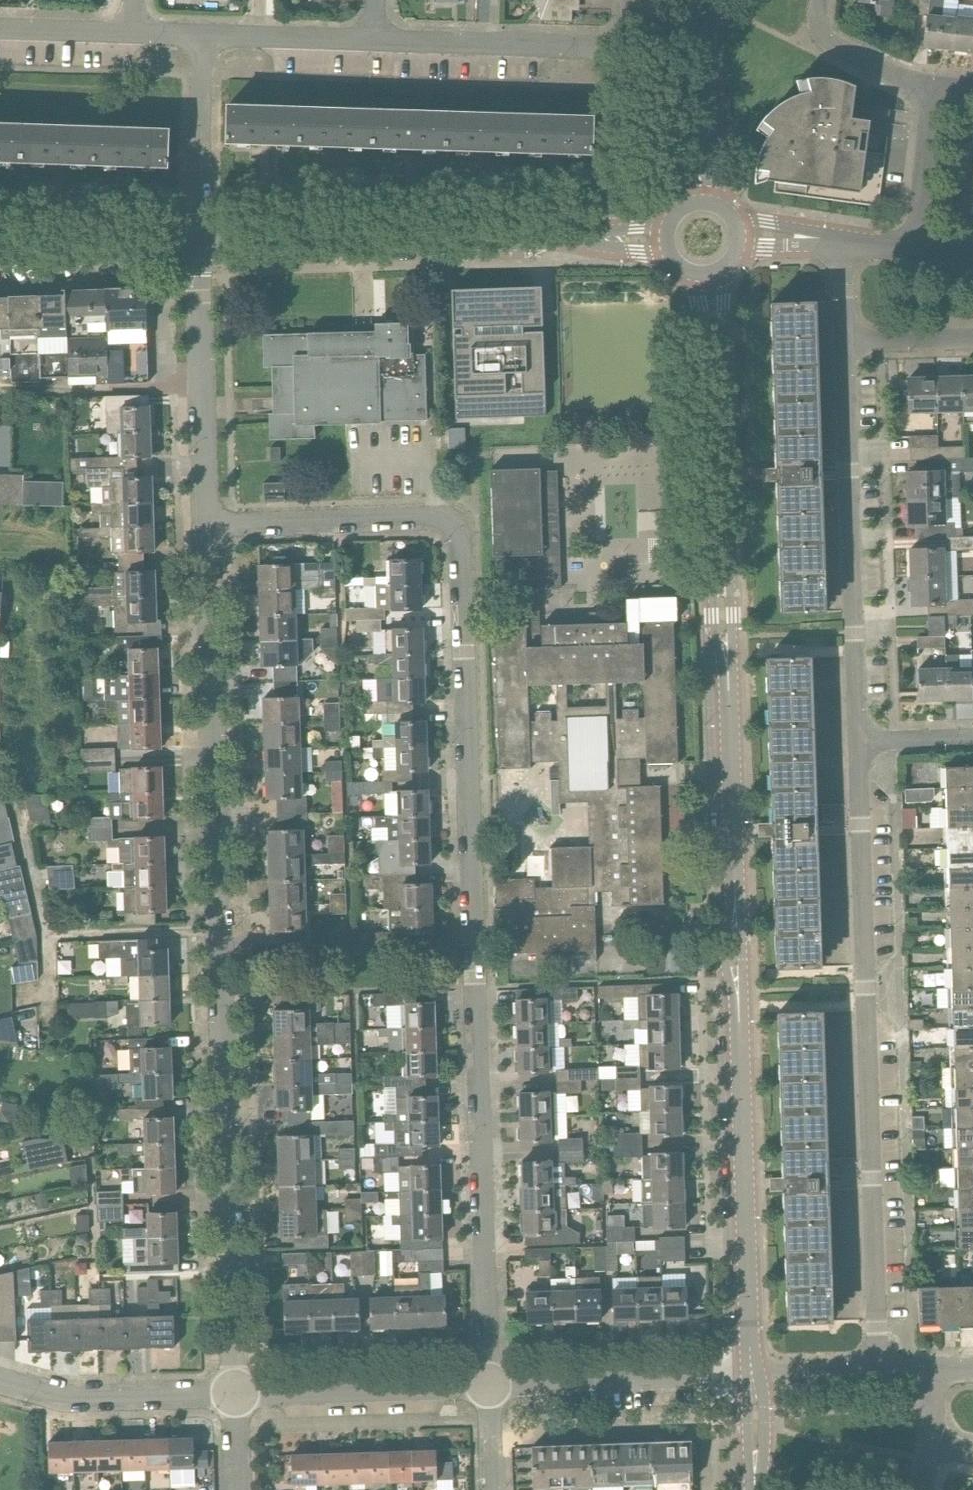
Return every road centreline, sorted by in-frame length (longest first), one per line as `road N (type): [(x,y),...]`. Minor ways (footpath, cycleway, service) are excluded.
road 1 (residential): [(492,1389),(465,525),(454,514),(209,525)]
road 2 (tertiary): [(705,274),(748,1384)]
road 3 (residential): [(236,1394),(209,525)]
road 4 (residential): [(880,1380),(860,729)]
road 5 (residential): [(615,239),(201,246)]
road 6 (residential): [(860,729),(849,341)]
road 7 (residential): [(209,525),(201,246)]
road 8 (residential): [(492,1389),(748,1384)]
road 9 (residential): [(236,1394),(492,1389)]
road 10 (residential): [(622,47),(378,40)]
road 11 (residential): [(0,1384),(74,1400),(236,1394)]
road 12 (residential): [(201,246),(202,36)]
road 13 (tertiary): [(703,204),(708,0)]
road 14 (residential): [(201,246),(0,251)]
road 15 (residential): [(615,239),(622,47)]
road 16 (residential): [(378,40),(202,36)]
road 17 (residential): [(916,250),(930,86)]
road 18 (residential): [(930,86),(851,48),(837,35),(831,0)]
road 19 (residential): [(135,34),(0,32)]
road 20 (residential): [(880,1380),(748,1384)]
road 21 (residential): [(849,341),(972,339)]

